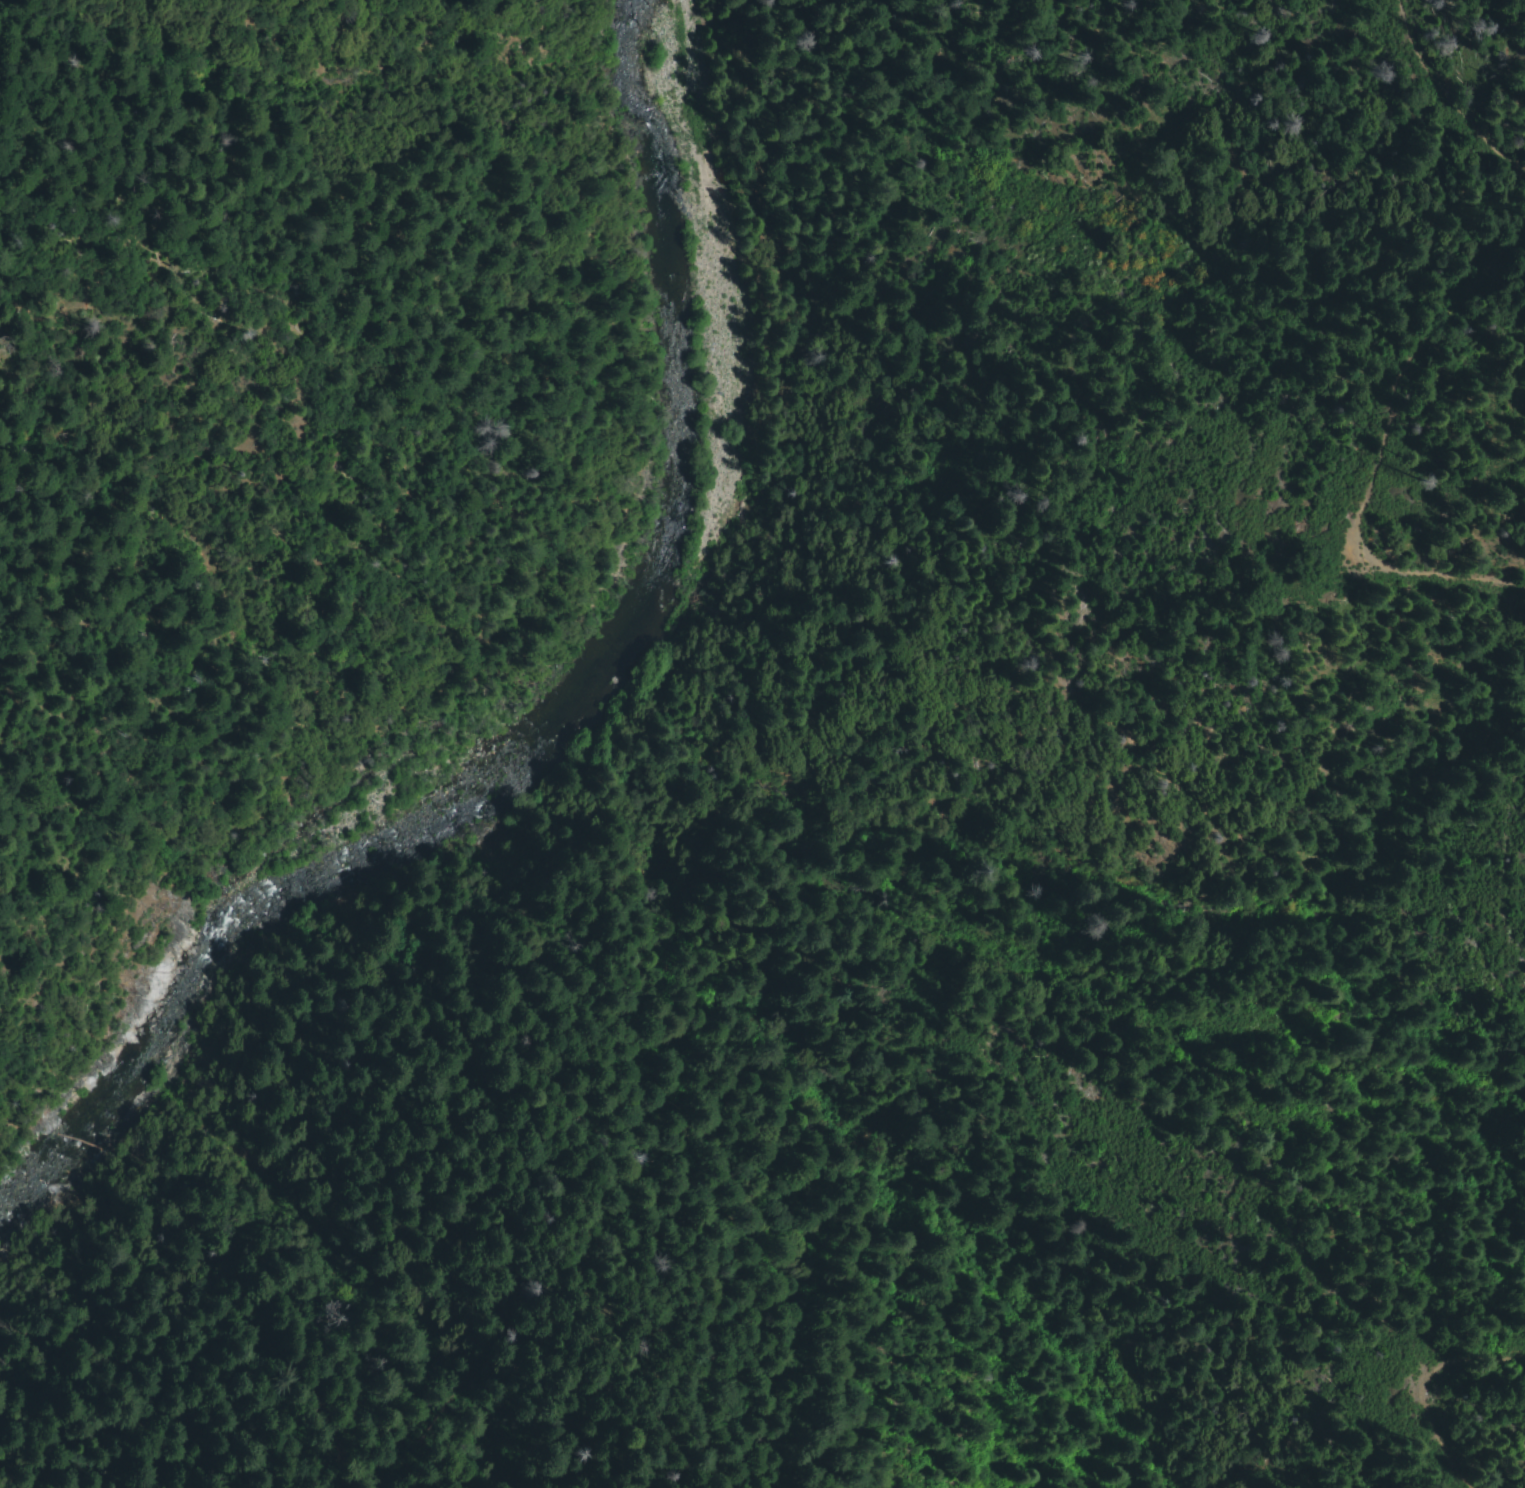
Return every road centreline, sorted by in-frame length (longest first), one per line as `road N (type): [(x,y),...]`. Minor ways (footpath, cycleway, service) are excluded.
road 1 (track): [(1524,589),(1449,585),(1362,556),(1350,497),(1487,278),(1499,216),(1474,147),(1350,22),(1379,0)]
road 2 (track): [(1460,1487),(1449,1471),(1449,1410),(1467,1352),(1524,1344)]

